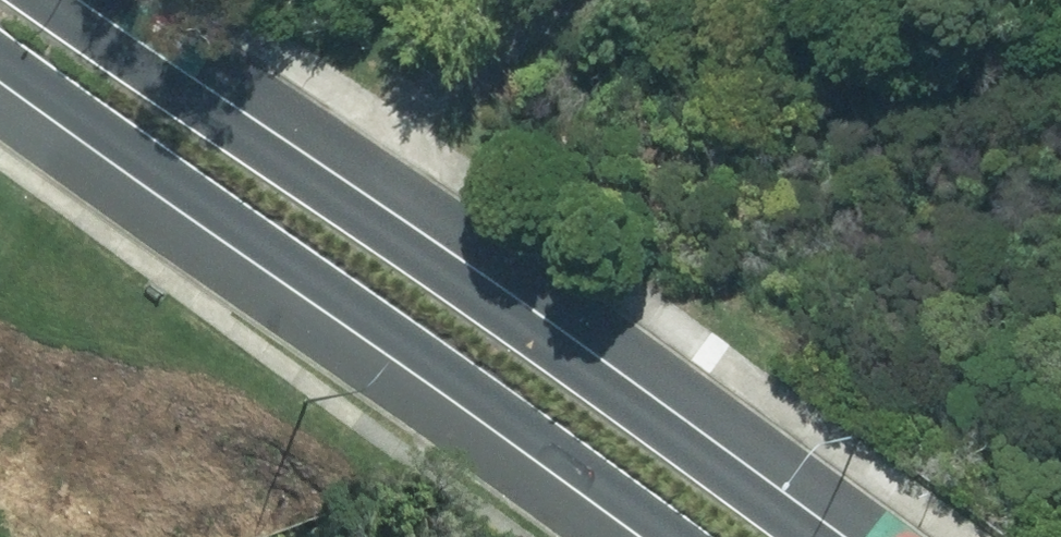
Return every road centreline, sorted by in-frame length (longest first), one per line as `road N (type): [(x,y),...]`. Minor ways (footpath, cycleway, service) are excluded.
road 1 (secondary): [(81,0),(846,536)]
road 2 (secondary): [(637,536),(0,82)]
road 3 (track): [(202,84),(431,0)]

